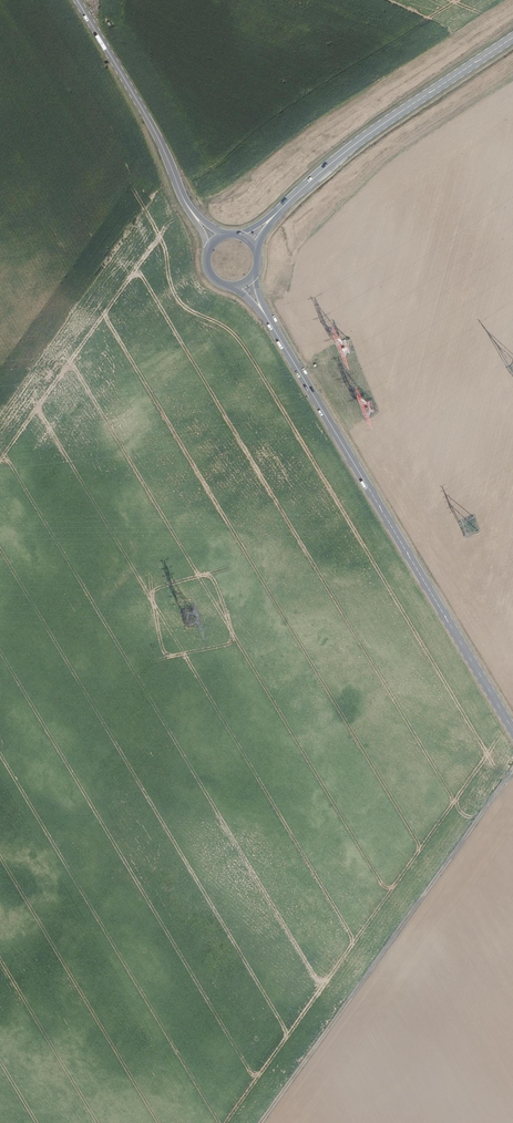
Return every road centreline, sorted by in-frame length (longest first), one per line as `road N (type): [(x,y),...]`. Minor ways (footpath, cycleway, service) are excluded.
road 1 (secondary): [(266,317),(512,734)]
road 2 (track): [(512,766),(261,1122)]
road 3 (secondary): [(512,38),(373,131),(278,212)]
road 4 (secondary): [(78,0),(152,126),(189,209)]

